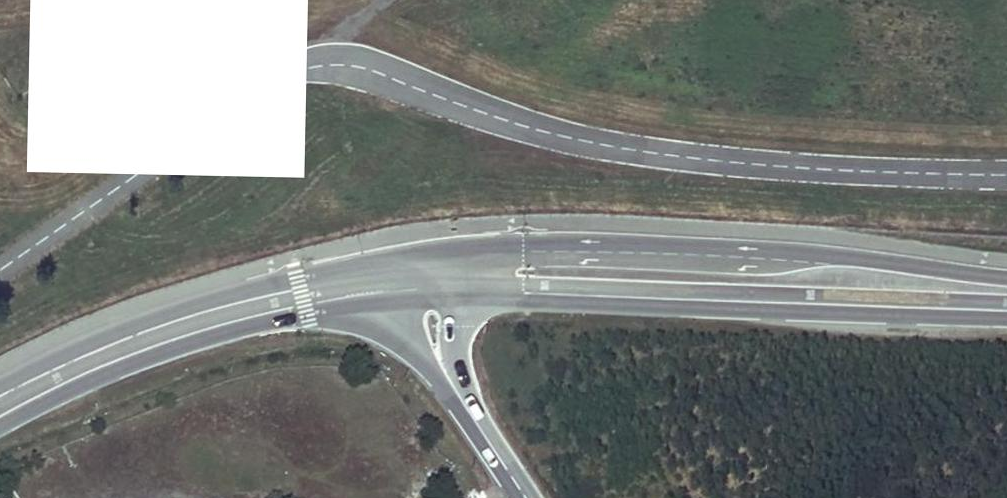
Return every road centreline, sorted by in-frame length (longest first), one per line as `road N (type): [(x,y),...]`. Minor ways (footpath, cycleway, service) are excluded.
road 1 (secondary): [(1006,277),(797,250),(451,252)]
road 2 (secondary): [(462,301),(1006,318)]
road 3 (secondary): [(0,424),(160,349),(251,324),(374,310)]
road 4 (secondary): [(360,265),(220,298),(0,385)]
road 5 (tertiary): [(374,310),(462,404)]

